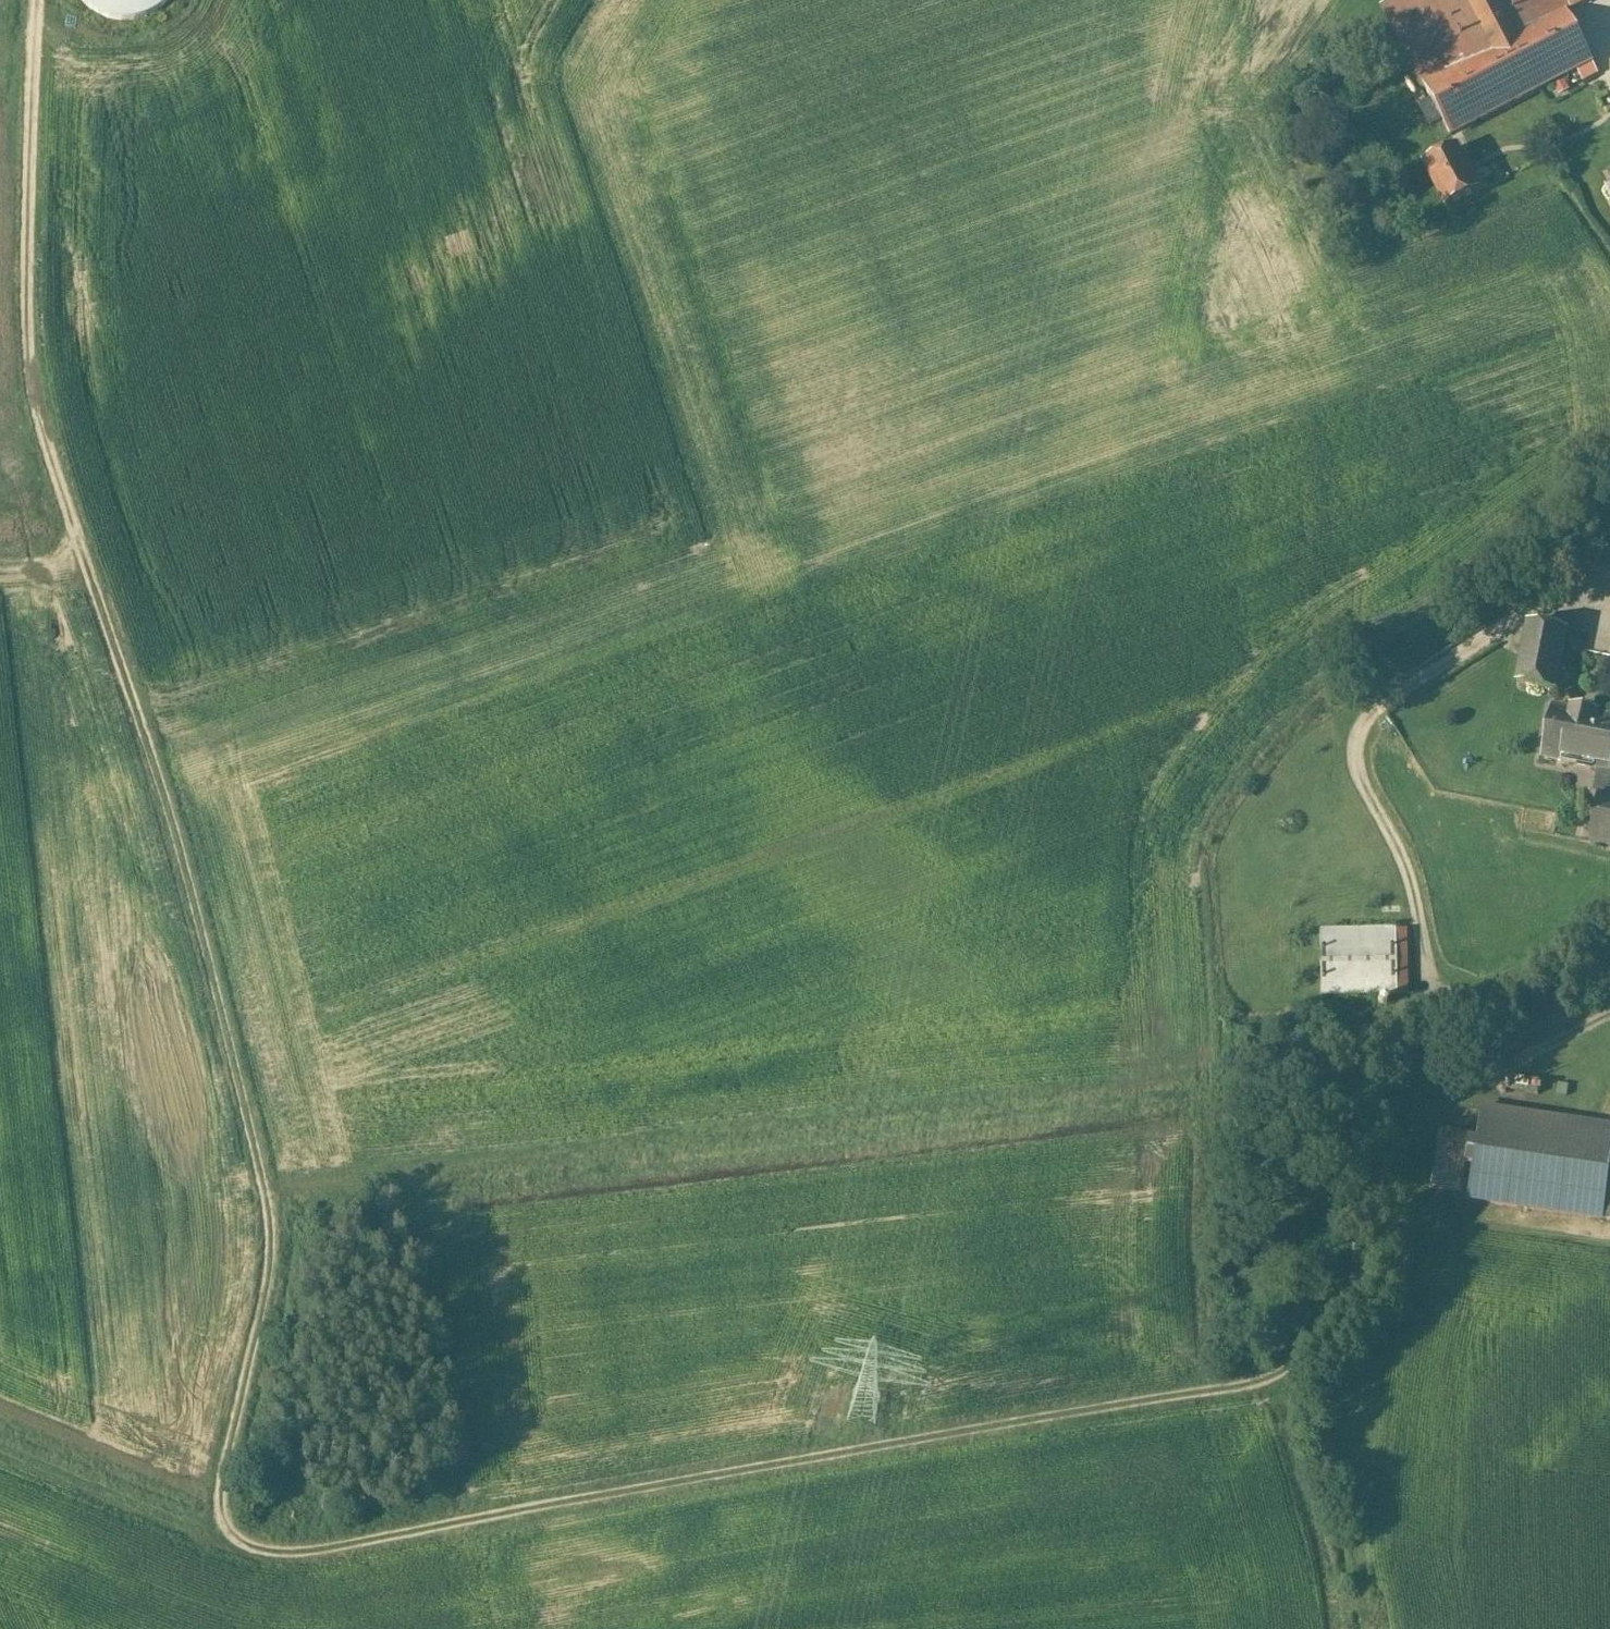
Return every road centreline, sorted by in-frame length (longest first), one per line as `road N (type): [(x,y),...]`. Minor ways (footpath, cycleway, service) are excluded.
road 1 (track): [(1329,1329),(1284,1369),(1249,1385),(325,1549),(253,1547),(228,1530),(222,1490),(274,1249),(274,1206),(157,772),(33,391),(27,260),(32,0)]
road 2 (track): [(1434,1008),(1409,872),(1353,765),(1356,732),(1368,713),(1523,609),(1609,569)]
road 3 (track): [(1329,1329),(1352,1296),(1364,1255),(1346,1061),(1371,1022),(1434,1008)]

